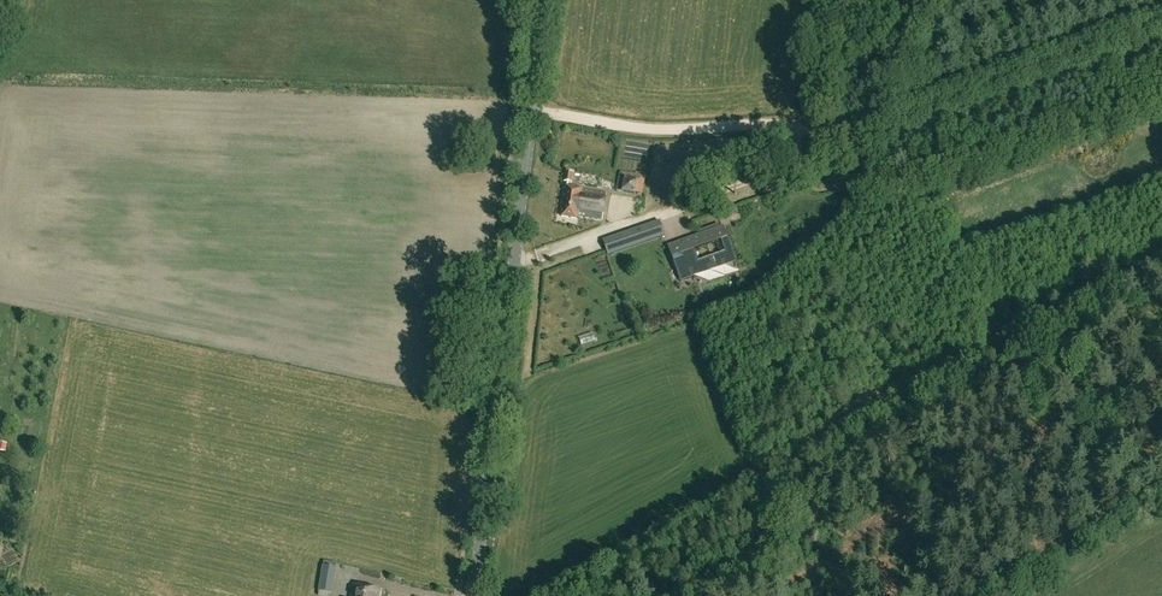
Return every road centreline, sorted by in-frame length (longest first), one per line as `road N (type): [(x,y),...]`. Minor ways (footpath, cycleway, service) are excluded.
road 1 (tertiary): [(473,595),(547,0)]
road 2 (track): [(844,144),(514,264)]
road 3 (track): [(1161,31),(844,144)]
road 4 (track): [(844,144),(783,124),(671,129),(533,111)]

